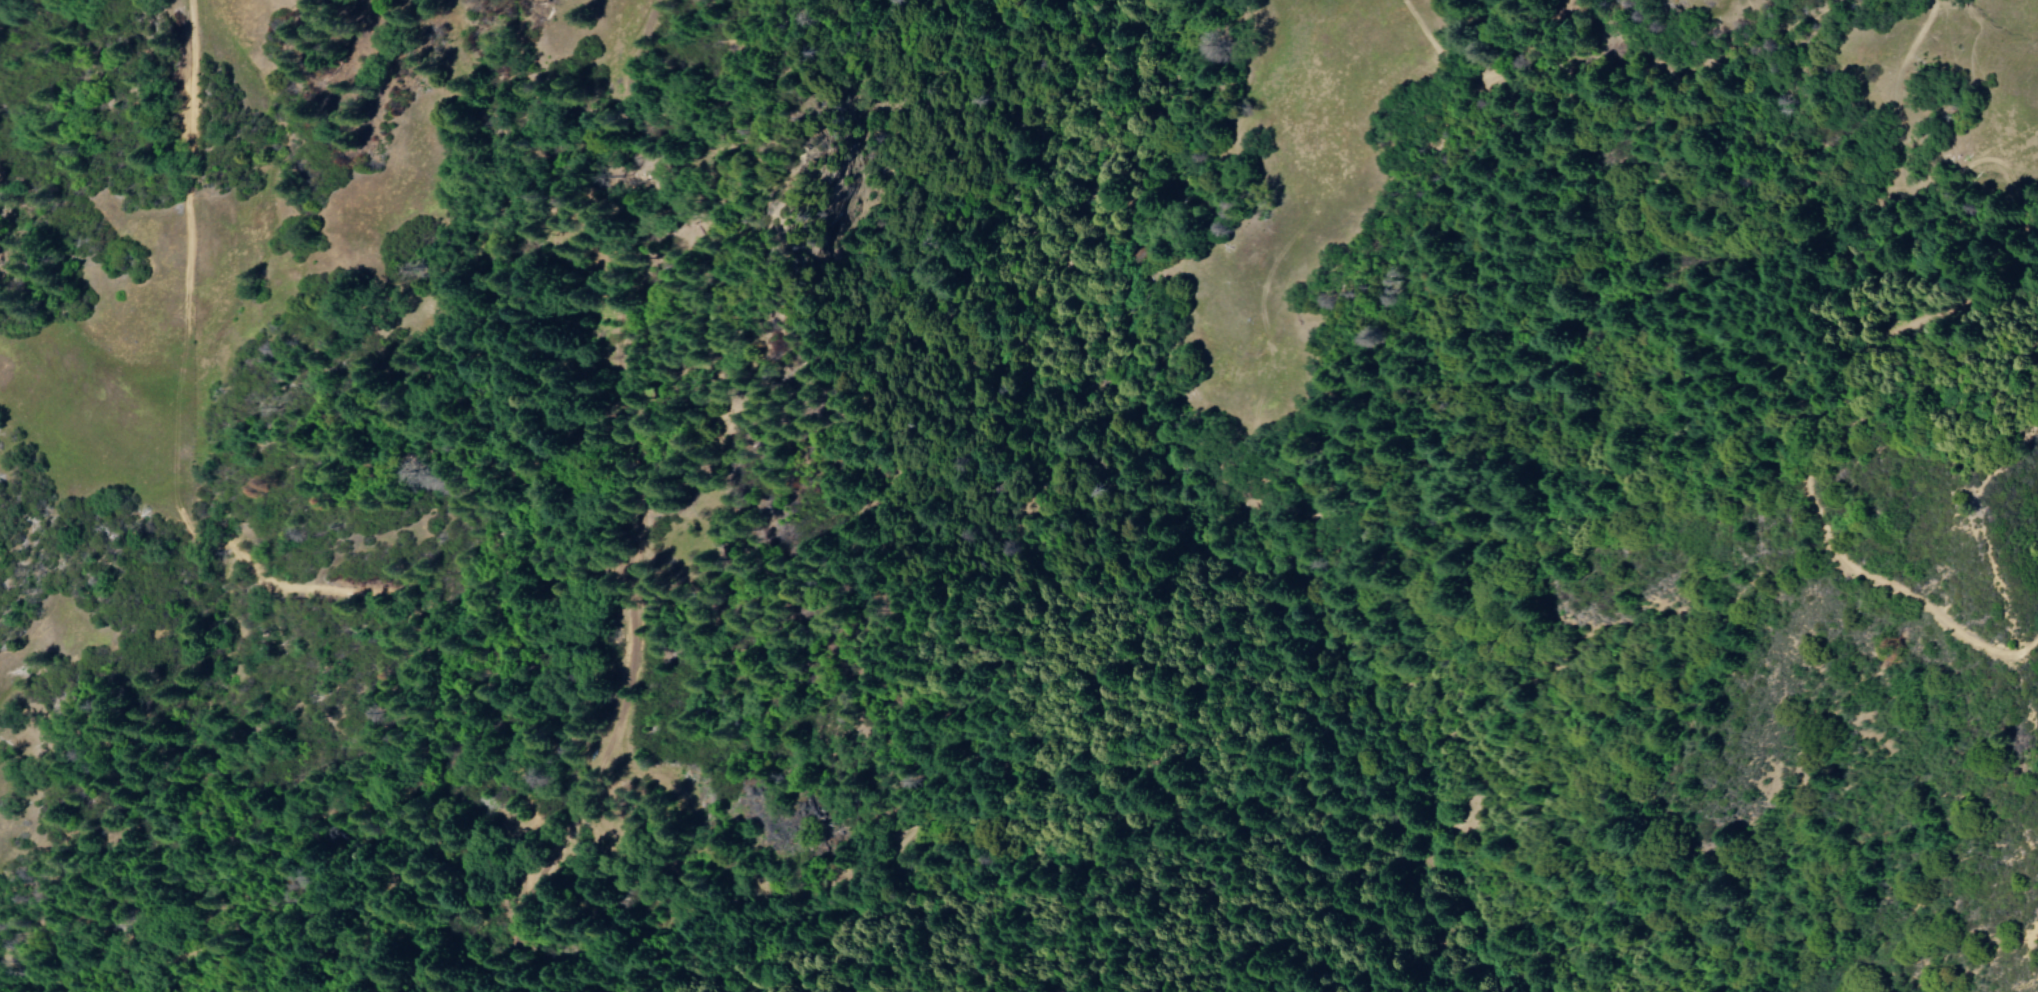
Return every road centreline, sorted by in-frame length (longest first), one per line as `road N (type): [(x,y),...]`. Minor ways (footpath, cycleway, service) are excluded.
road 1 (track): [(1091,0),(1042,339),(1059,466),(1086,539),(1241,688),(1385,938),(1426,991)]
road 2 (track): [(513,991),(529,926),(612,786),(643,667),(647,541),(625,357),(629,198),(645,67),(672,0)]

